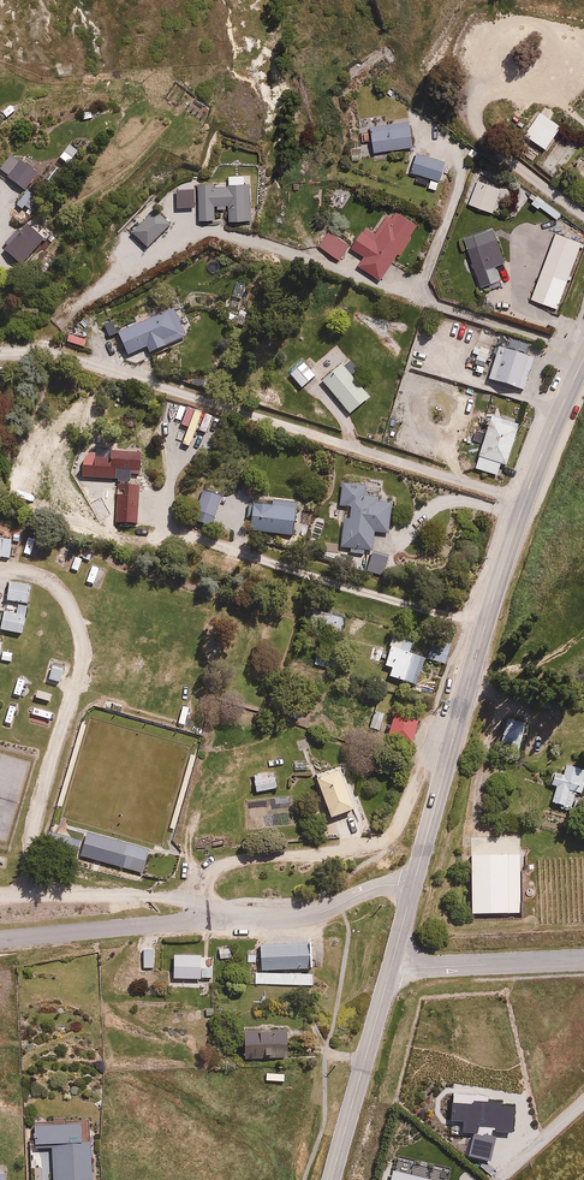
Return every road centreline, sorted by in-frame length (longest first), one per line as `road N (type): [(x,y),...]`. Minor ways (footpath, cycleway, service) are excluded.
road 1 (tertiary): [(412,890),(524,503),(583,359)]
road 2 (residential): [(412,890),(374,887),(319,913),(284,918),(0,940)]
road 3 (tertiary): [(331,1179),(391,966)]
road 4 (residential): [(391,966),(583,960)]

